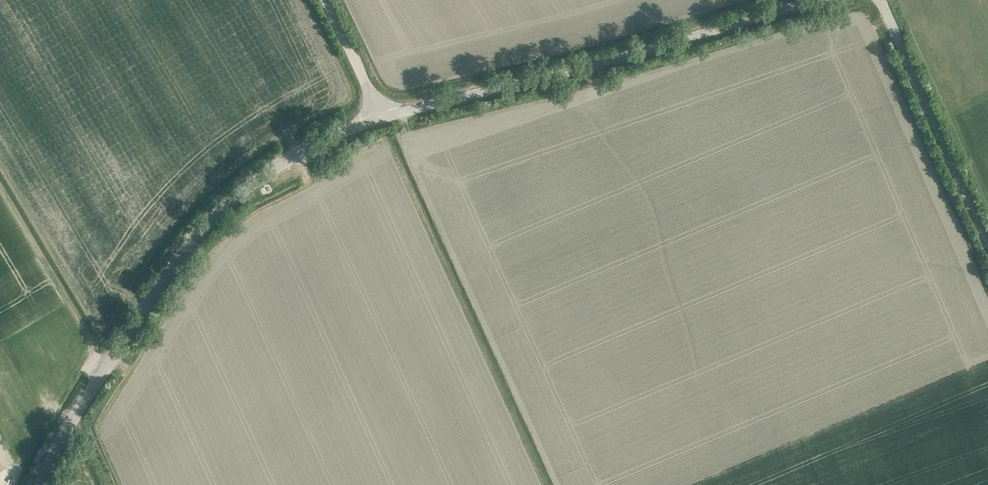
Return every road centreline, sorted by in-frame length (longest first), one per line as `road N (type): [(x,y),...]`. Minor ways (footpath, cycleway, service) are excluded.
road 1 (tertiary): [(39,484),(70,423),(198,236),(292,157),(381,118)]
road 2 (tertiary): [(381,118),(814,0)]
road 3 (unclassified): [(987,243),(880,0)]
road 4 (unclassified): [(381,118),(325,0)]

